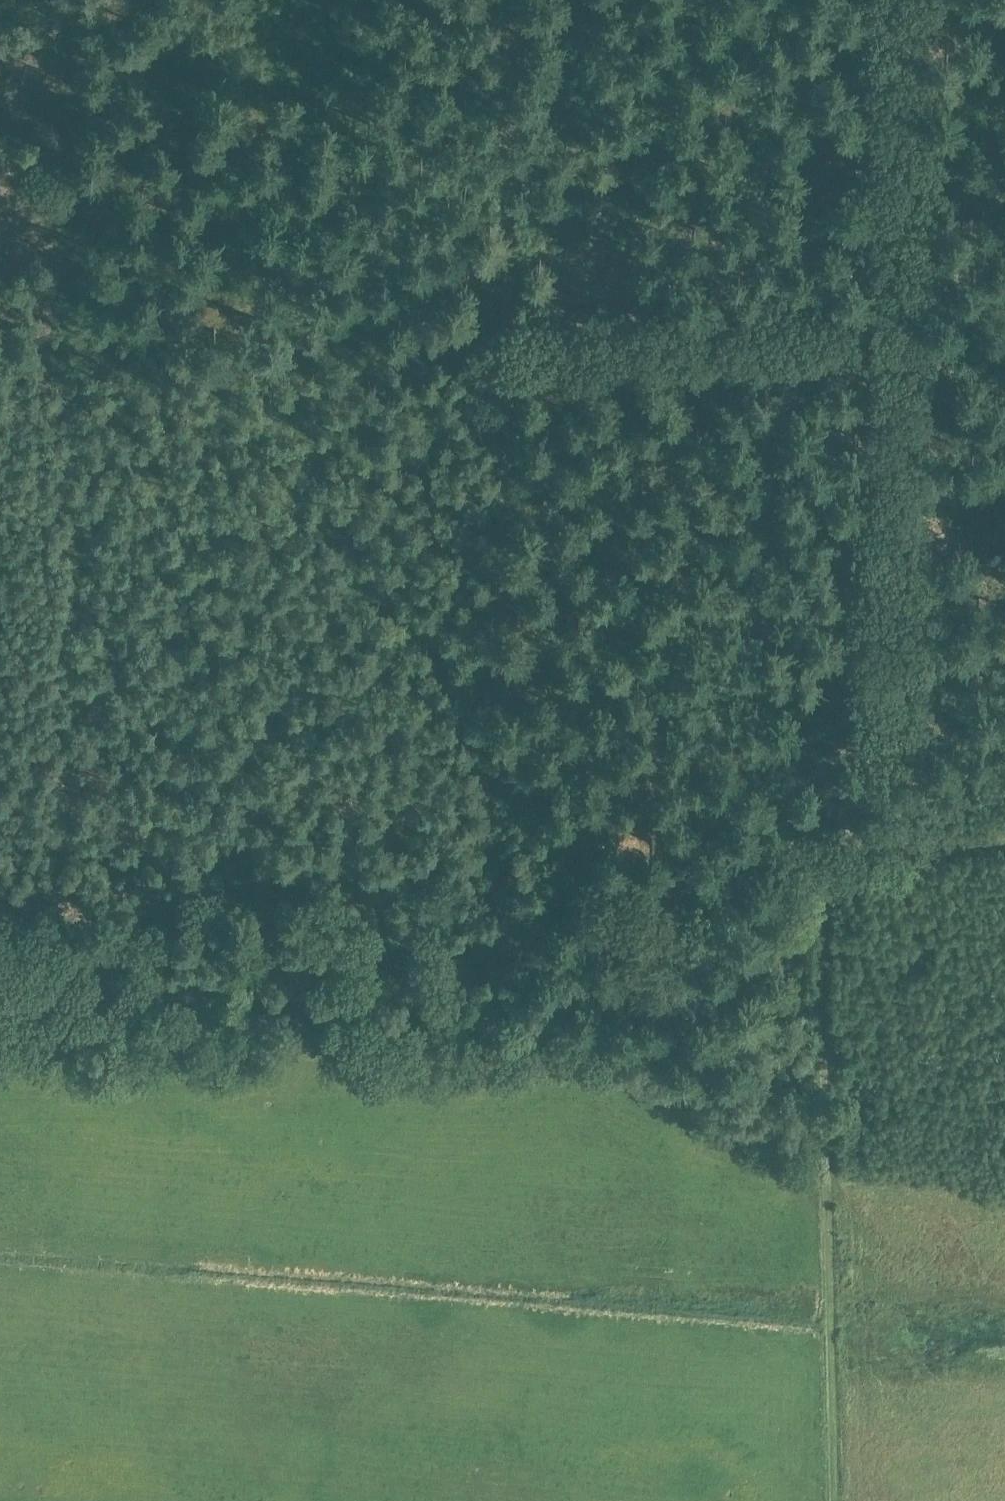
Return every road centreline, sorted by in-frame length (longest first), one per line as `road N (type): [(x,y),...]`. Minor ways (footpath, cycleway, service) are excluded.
road 1 (track): [(511,0),(503,740),(567,834),(603,865),(819,855)]
road 2 (track): [(904,0),(899,851)]
road 3 (track): [(819,855),(834,1500)]
road 4 (track): [(507,317),(901,294)]
road 5 (track): [(819,855),(1004,844)]

